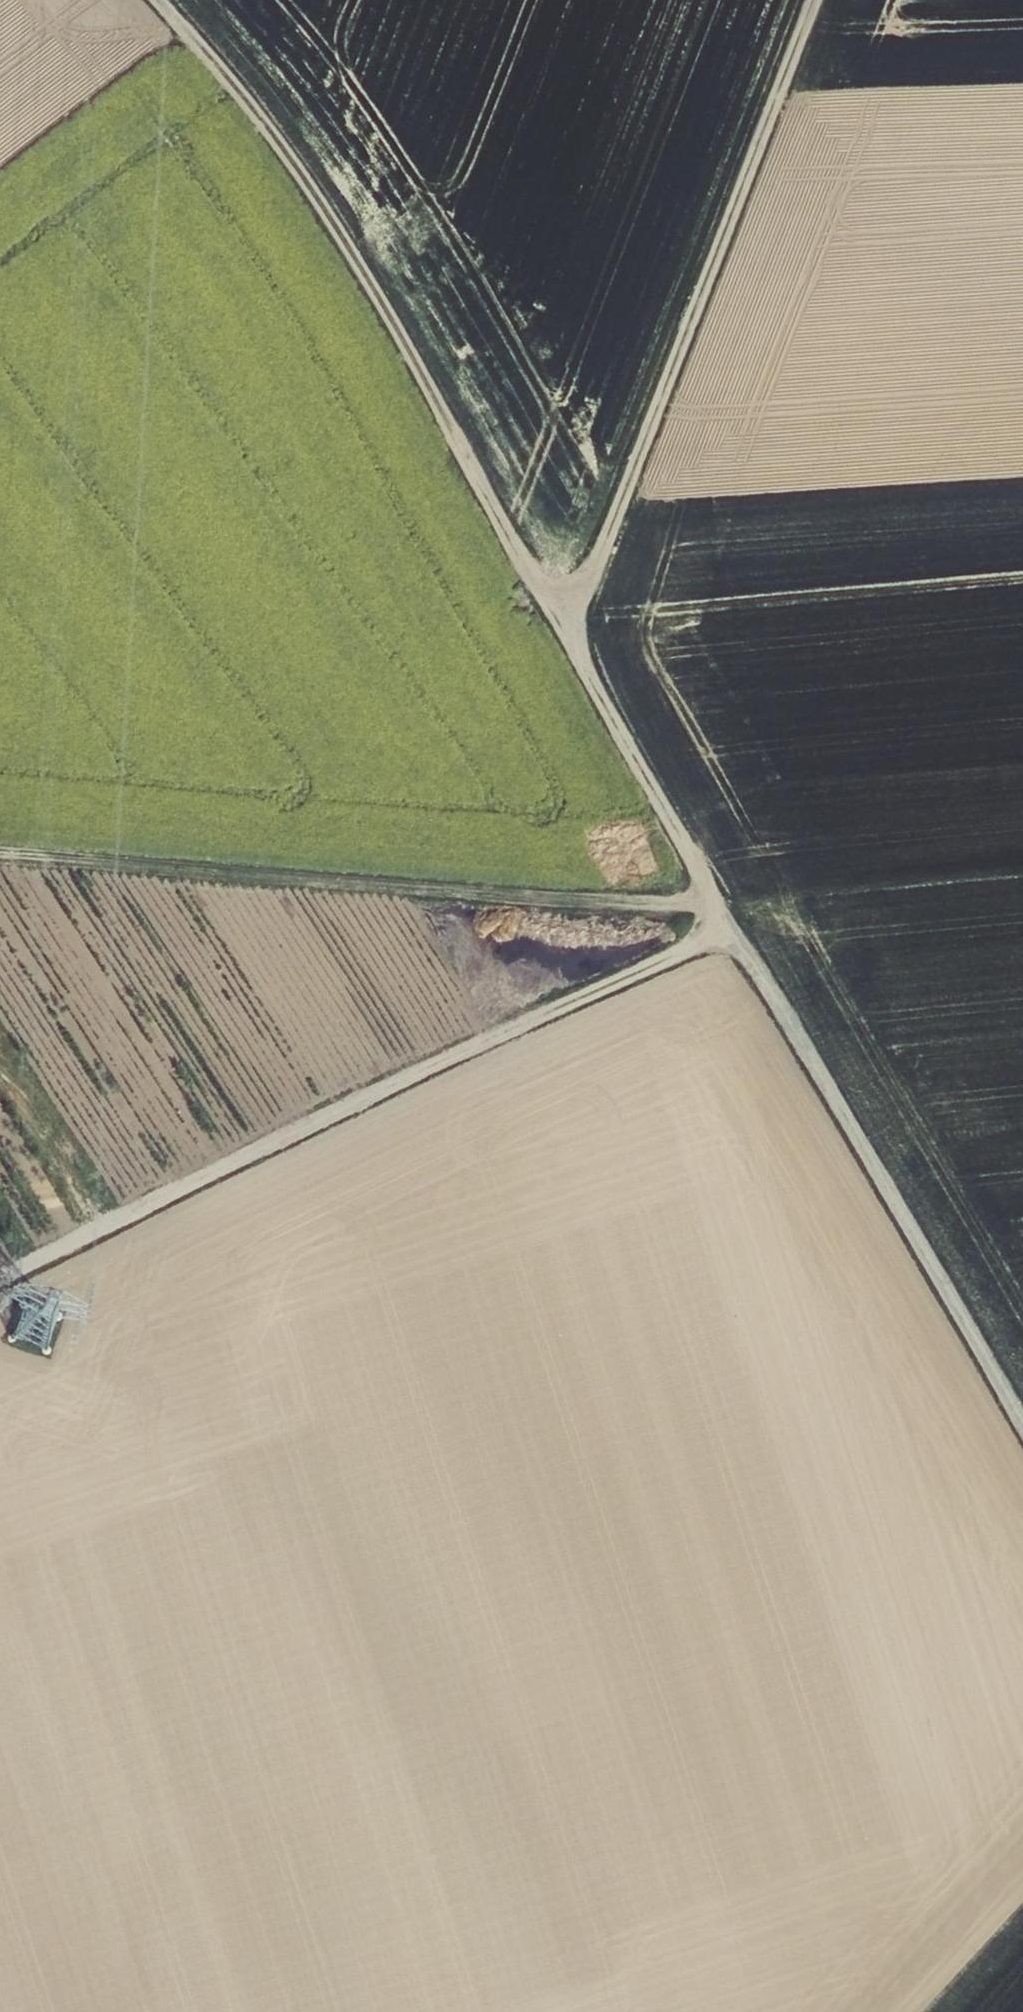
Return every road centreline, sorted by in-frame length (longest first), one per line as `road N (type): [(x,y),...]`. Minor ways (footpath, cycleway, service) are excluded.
road 1 (track): [(713,901),(339,234),(203,58)]
road 2 (track): [(0,1276),(728,924)]
road 3 (track): [(713,901),(648,907),(252,872),(0,860)]
road 4 (track): [(568,647),(629,461),(809,0)]
road 5 (track): [(1022,1423),(713,901)]

